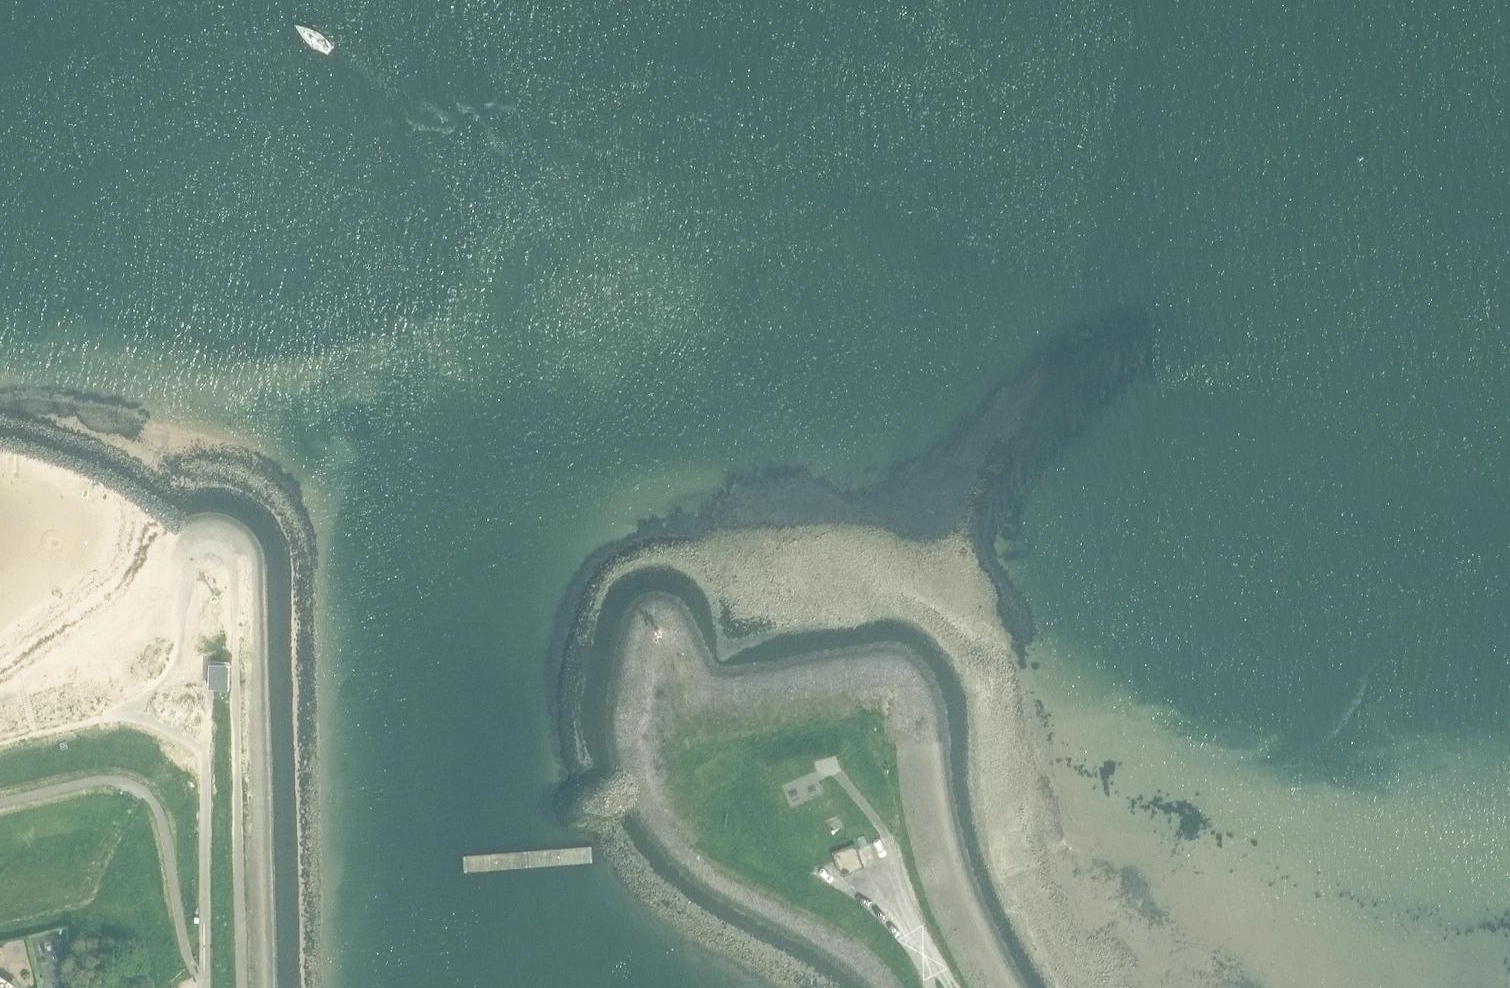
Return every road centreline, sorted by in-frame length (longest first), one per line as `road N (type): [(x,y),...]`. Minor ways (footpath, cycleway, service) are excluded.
road 1 (unclassified): [(954,987),(921,953),(881,871)]

